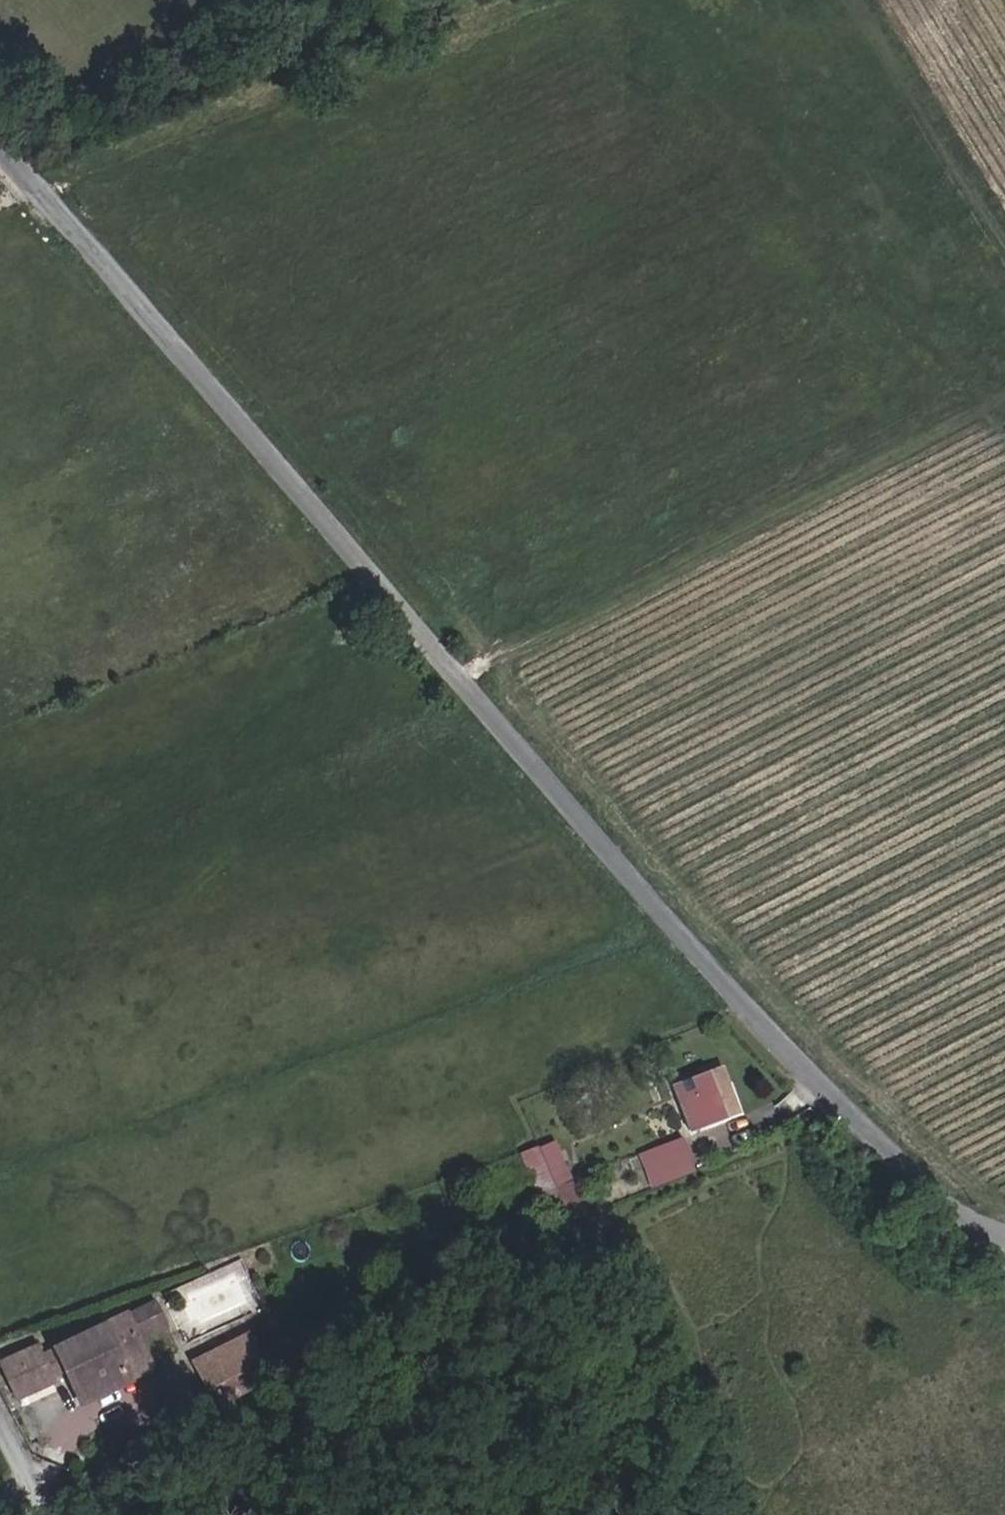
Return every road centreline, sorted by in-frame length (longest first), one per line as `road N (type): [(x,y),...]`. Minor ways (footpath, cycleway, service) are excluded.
road 1 (unclassified): [(1004,1238),(987,1232),(836,1094),(0,142)]

